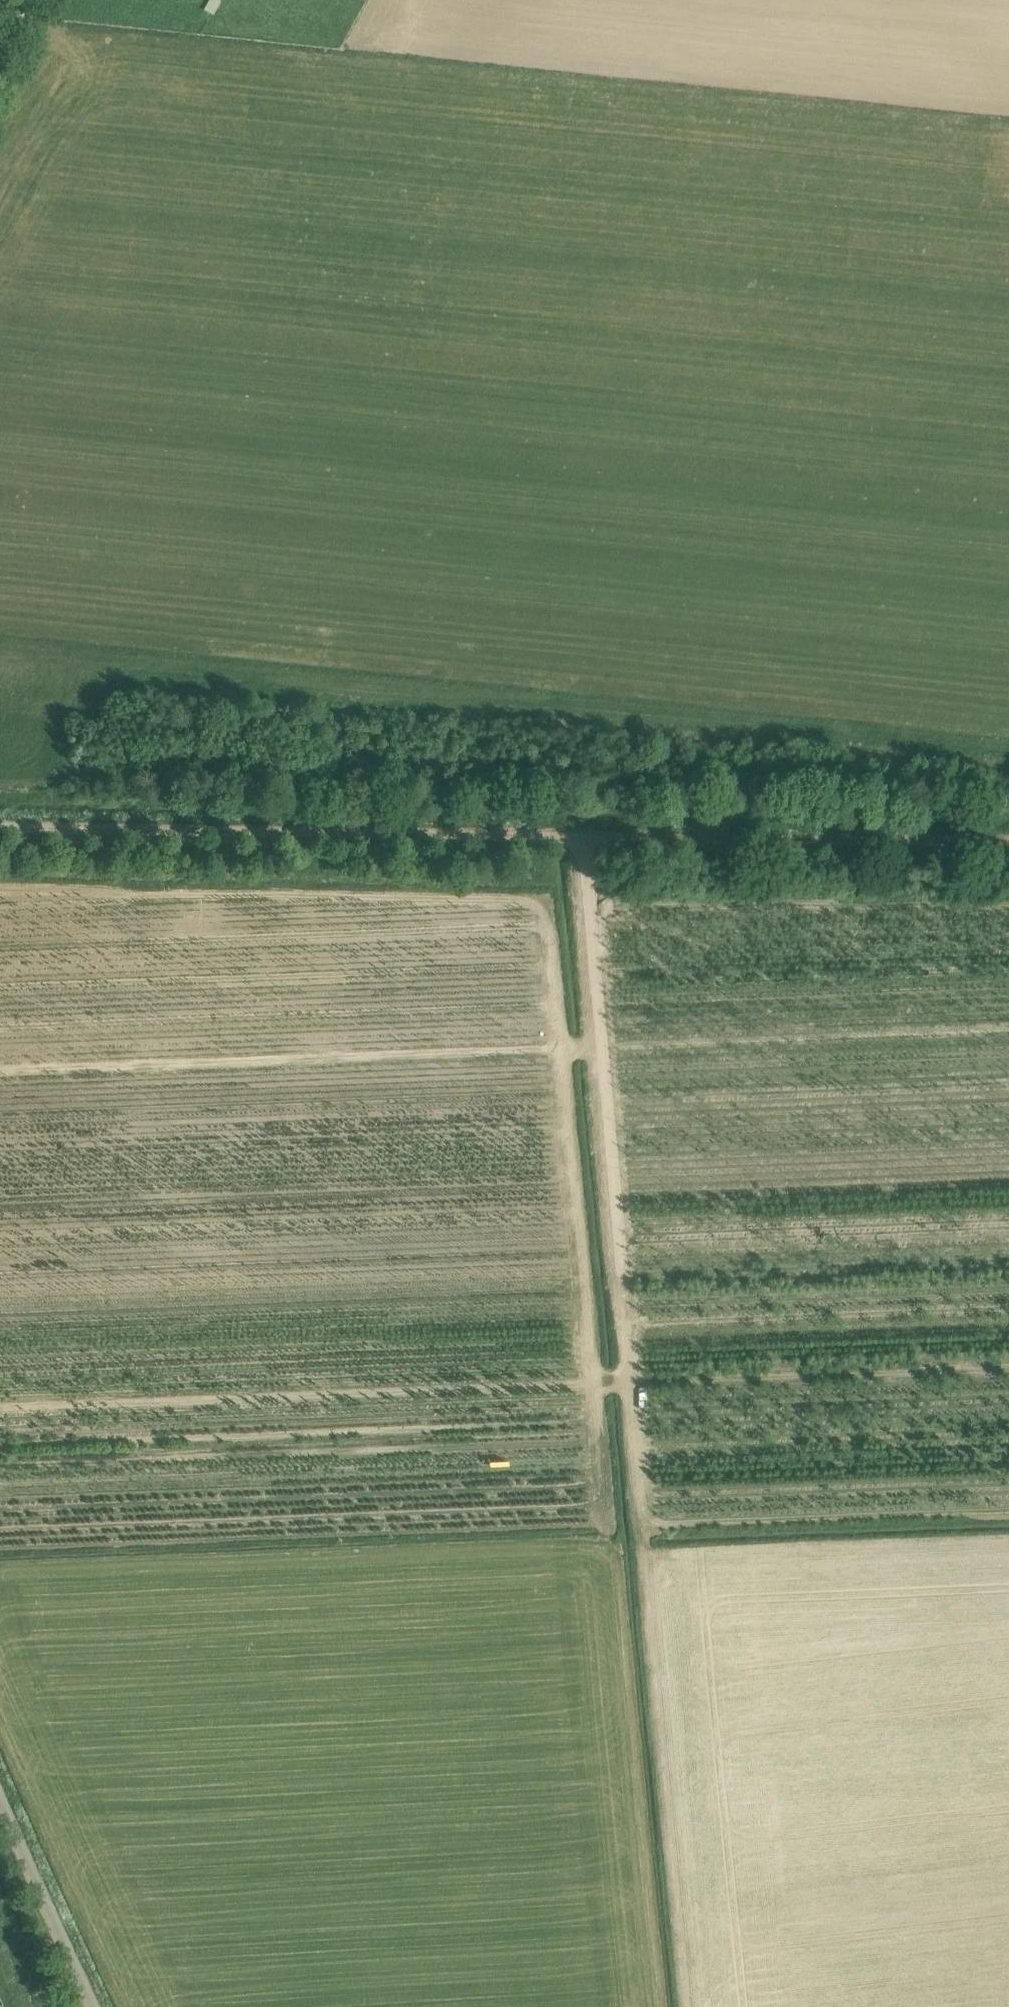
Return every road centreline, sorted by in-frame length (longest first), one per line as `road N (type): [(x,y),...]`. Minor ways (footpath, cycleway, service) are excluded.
road 1 (track): [(0,828),(1008,841)]
road 2 (unclassified): [(96,2006),(0,1799)]

